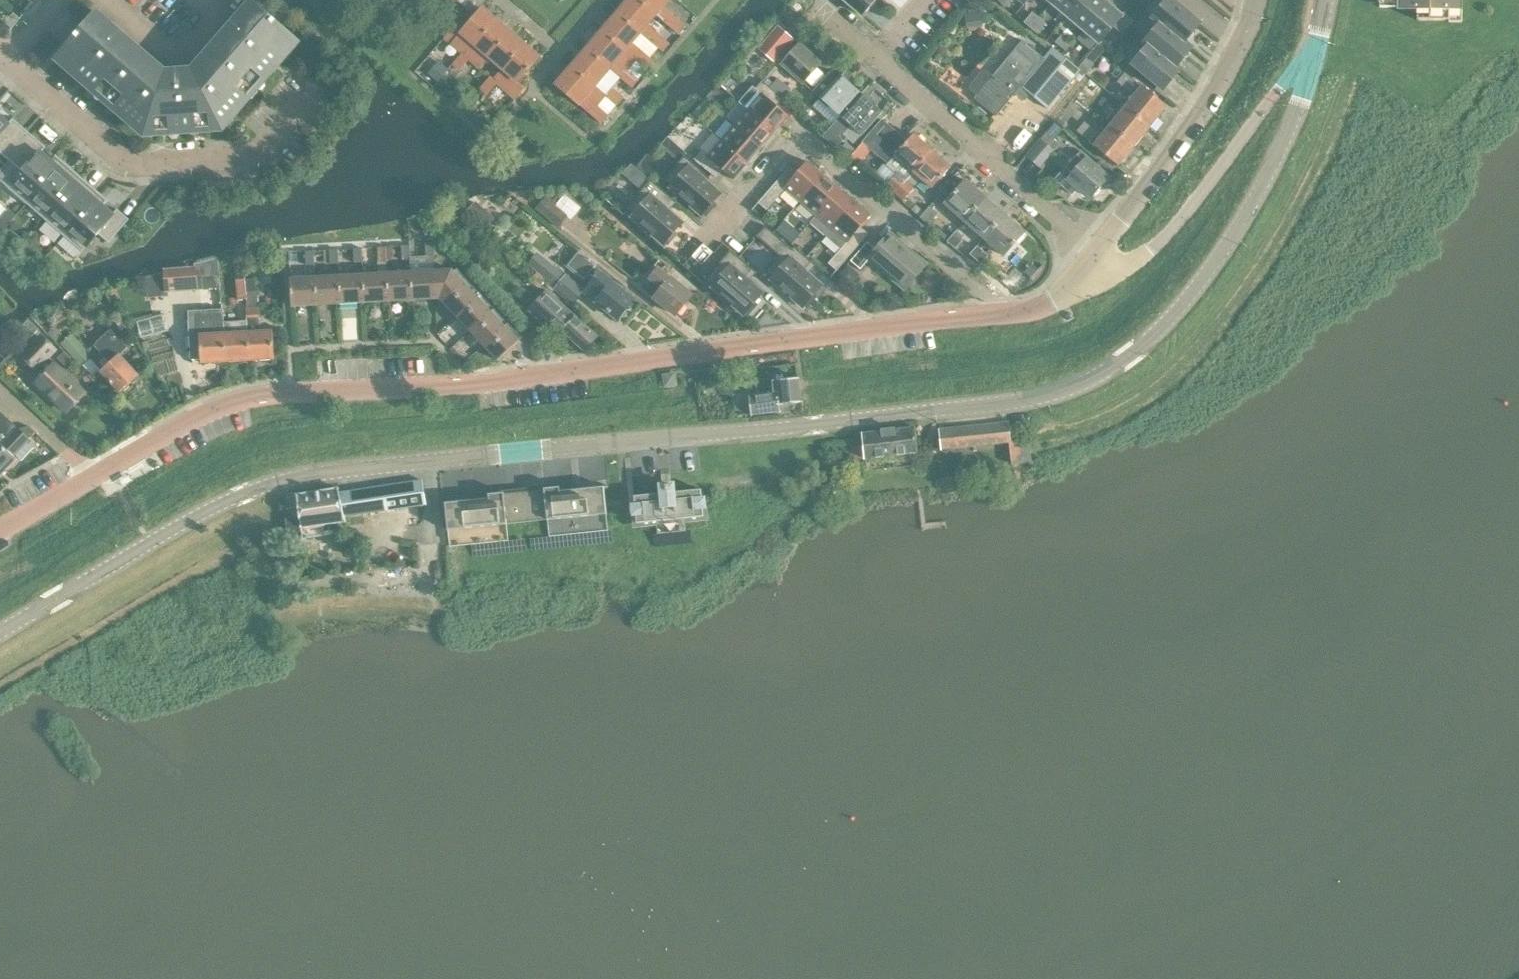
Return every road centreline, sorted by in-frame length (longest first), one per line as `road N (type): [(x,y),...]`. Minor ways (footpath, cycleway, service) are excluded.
road 1 (tertiary): [(0,630),(212,507),(331,469),(1008,400),(1092,379),(1166,329),(1236,233),(1310,70)]
road 2 (residential): [(91,476),(200,412),(285,389),(436,387),(995,312)]
road 3 (track): [(1051,392),(1071,415),(1105,414),(1180,363),(1262,264),(1309,181),(1351,71),(1320,35)]
road 4 (unclassified): [(995,312),(976,284),(830,165),(805,132),(719,229)]
road 5 (residential): [(0,53),(126,165),(257,155),(314,90)]
road 6 (residential): [(1095,253),(821,0)]
road 7 (unclassified): [(1095,253),(1126,261),(1159,244),(1280,88),(1310,70)]
road 8 (residential): [(1095,253),(1242,38)]
road 9 (residential): [(91,476),(0,392)]
road 10 (residential): [(995,312),(1038,307),(1095,253)]

